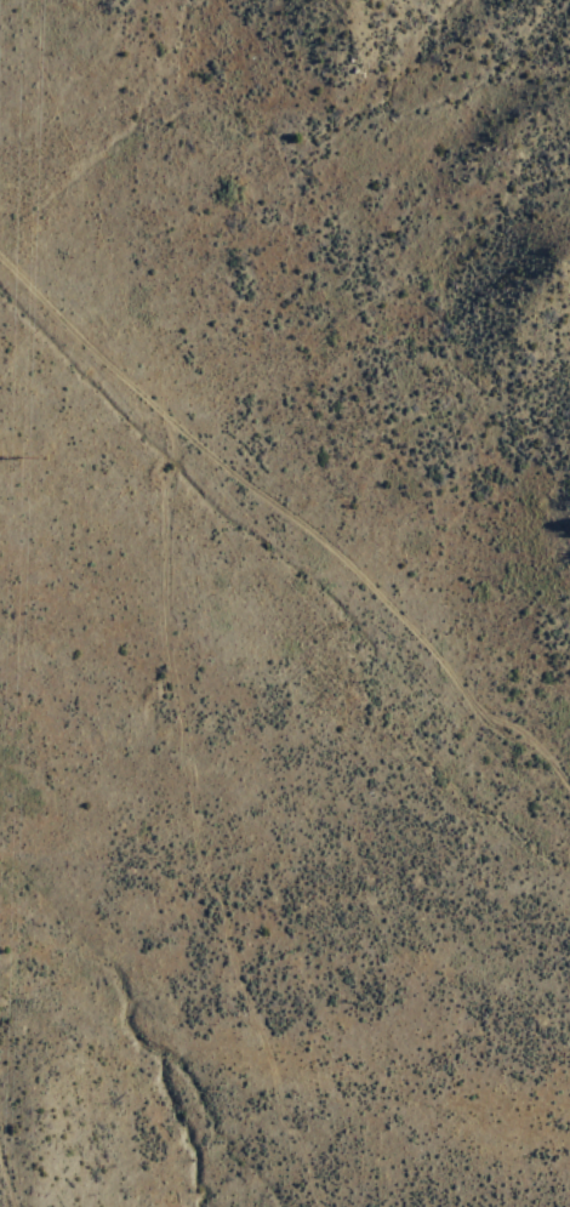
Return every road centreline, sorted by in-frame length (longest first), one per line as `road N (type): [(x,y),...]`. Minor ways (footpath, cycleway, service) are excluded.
road 1 (track): [(0,257),(236,482),(320,540),(395,610),(506,745),(569,788)]

